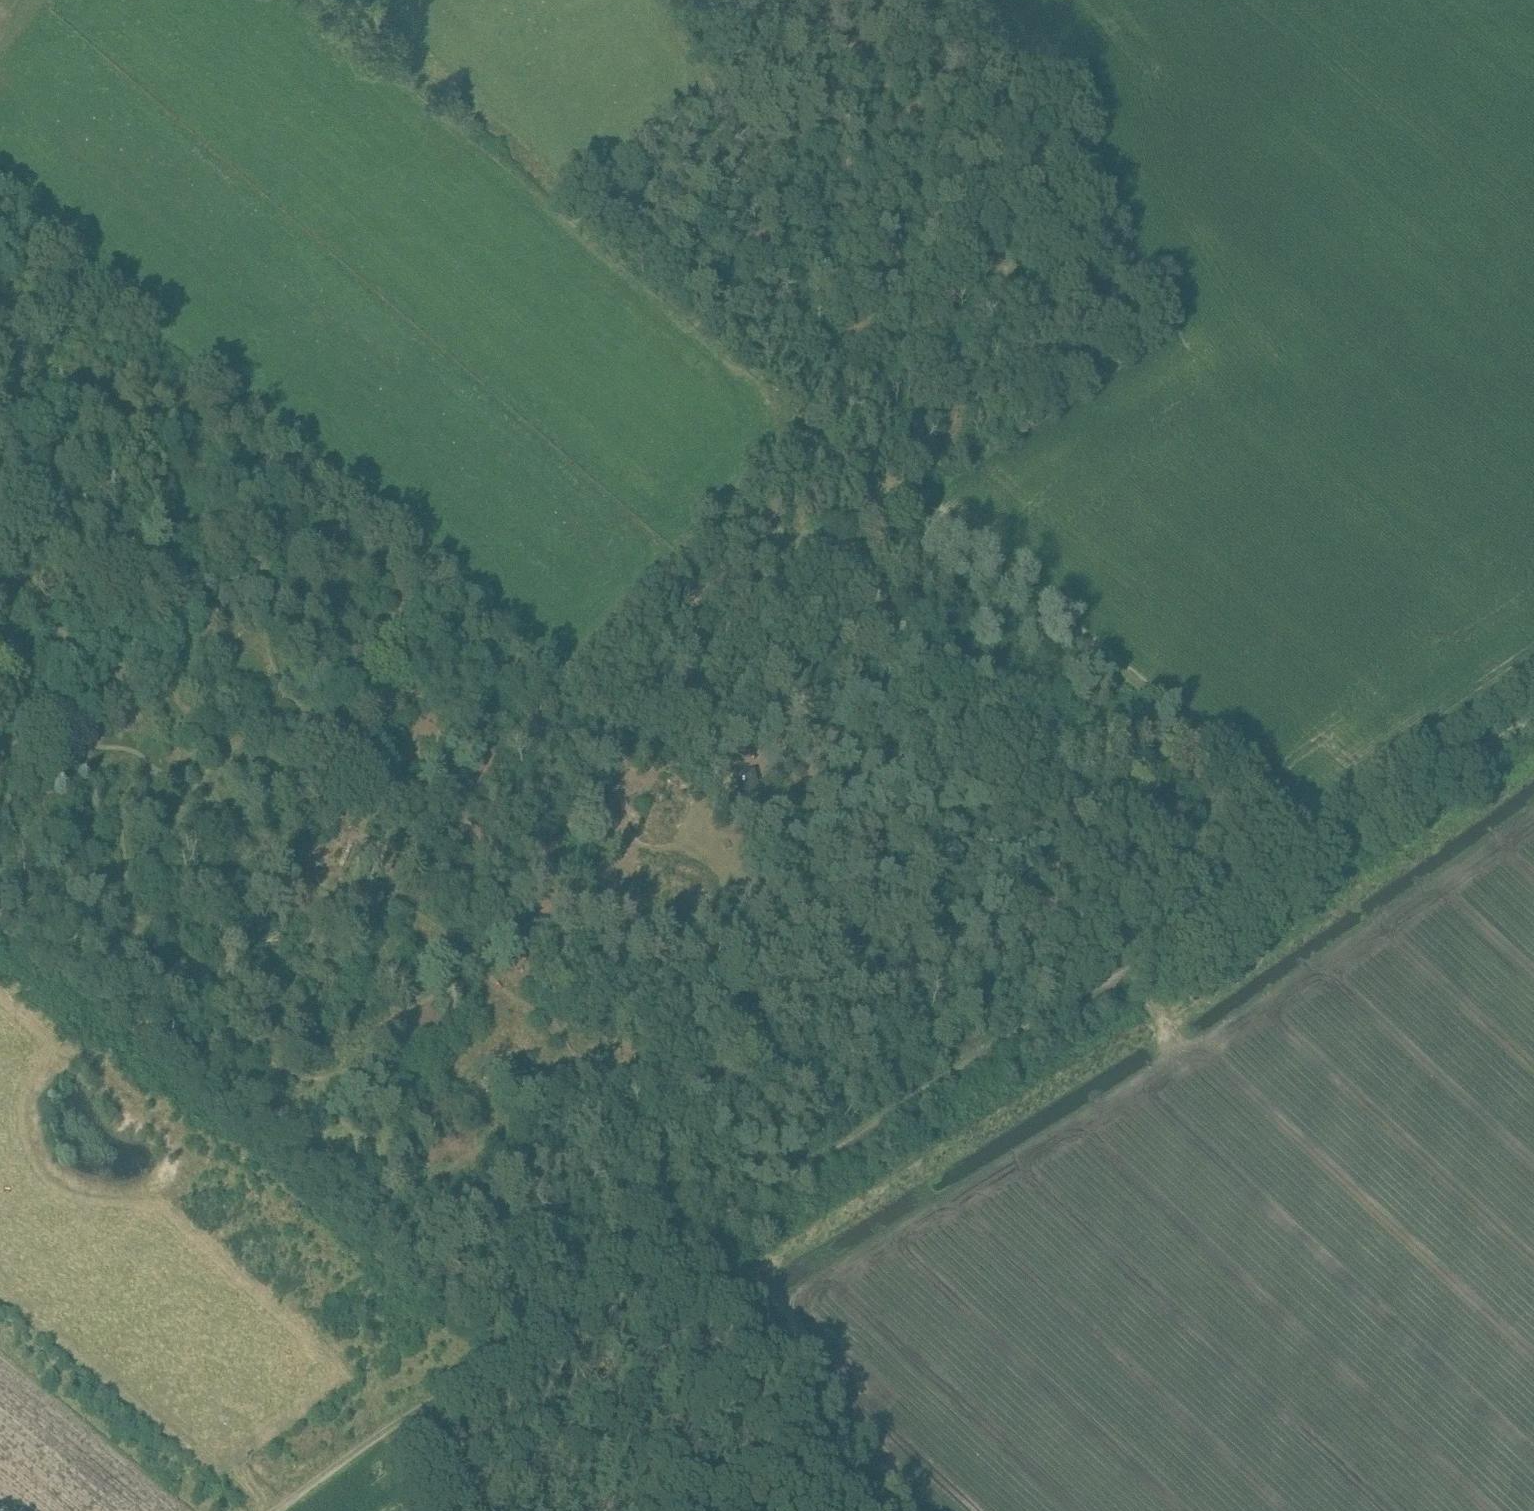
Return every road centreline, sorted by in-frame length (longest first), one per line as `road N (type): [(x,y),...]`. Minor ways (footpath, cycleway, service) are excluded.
road 1 (track): [(287,1510),(595,1304),(1249,898),(1533,709)]

